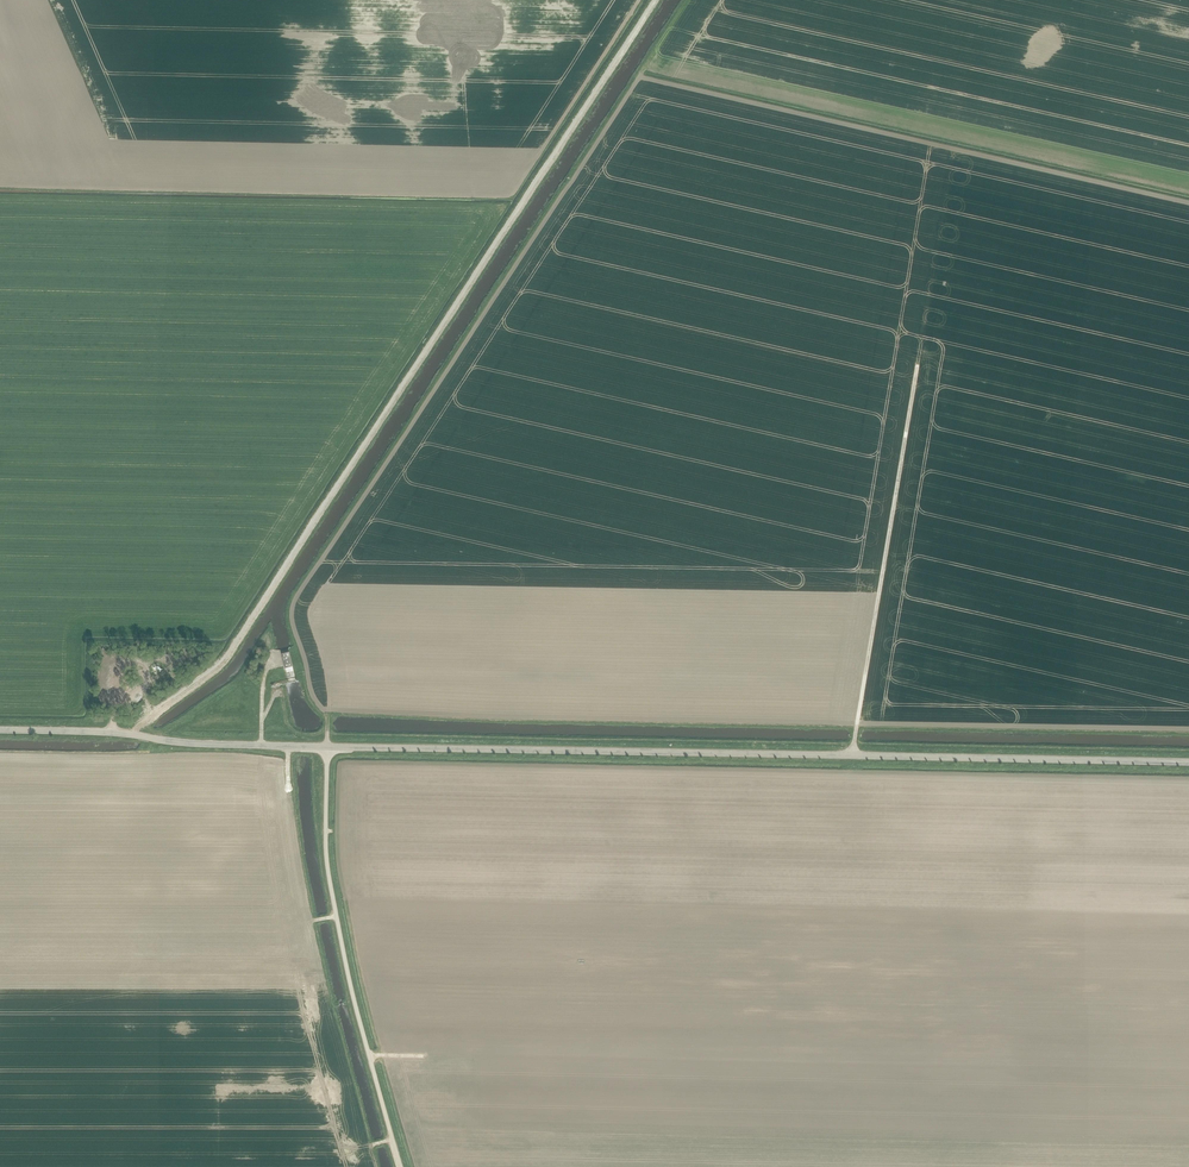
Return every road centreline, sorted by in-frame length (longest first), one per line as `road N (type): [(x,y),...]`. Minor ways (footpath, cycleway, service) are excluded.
road 1 (tertiary): [(1188,762),(328,746)]
road 2 (unclassified): [(402,1166),(331,880),(328,746)]
road 3 (tertiary): [(328,746),(0,730)]
road 4 (track): [(113,732),(115,671),(137,662),(143,681),(128,696)]

